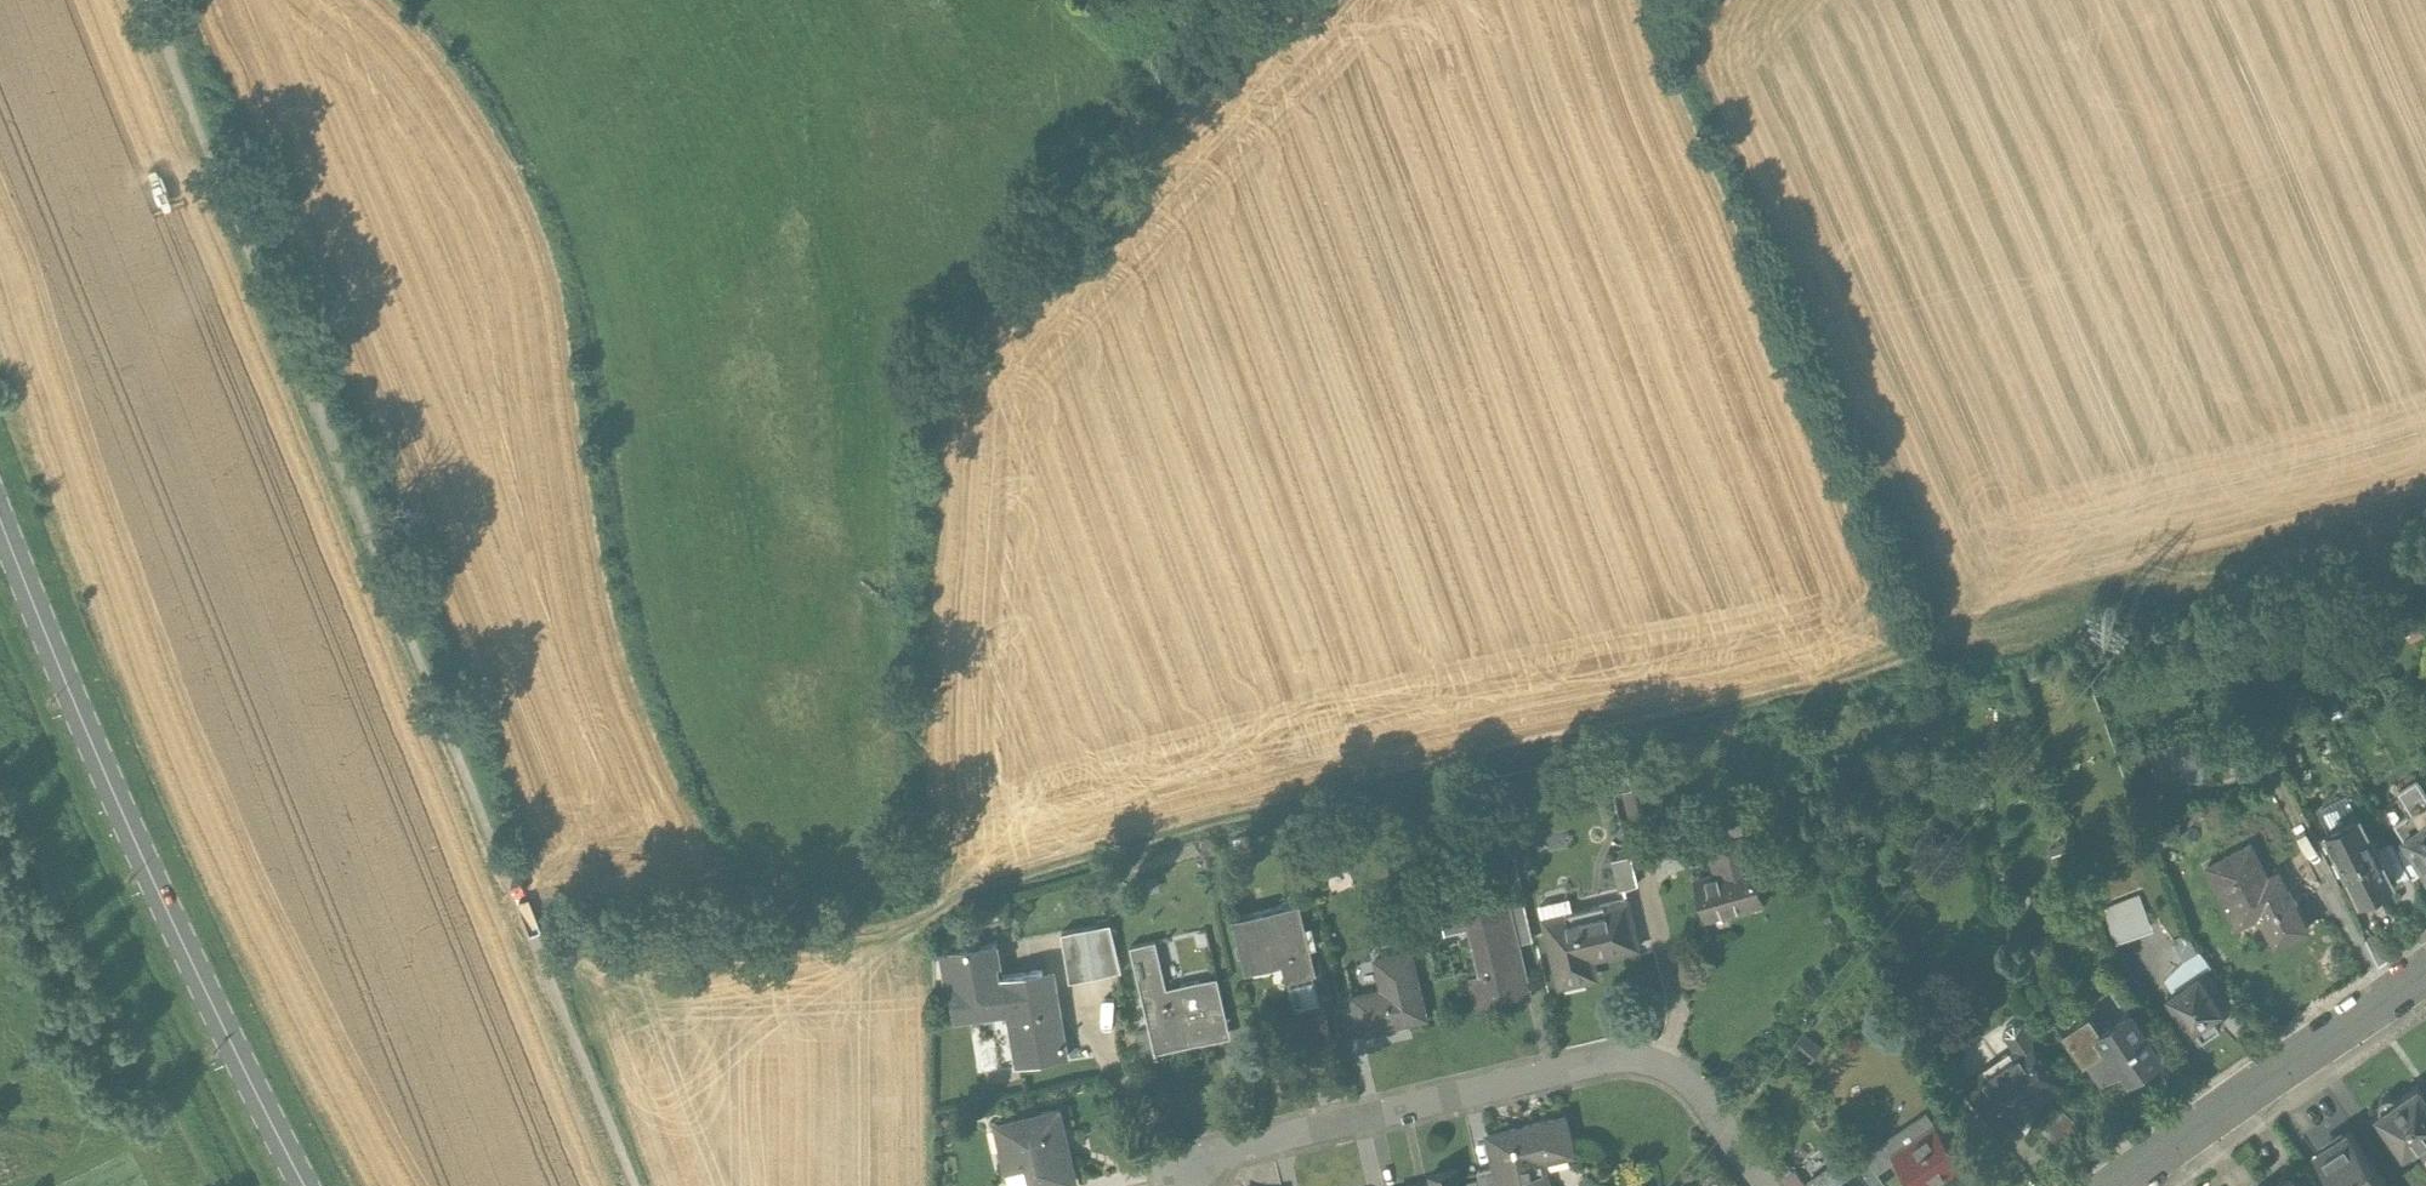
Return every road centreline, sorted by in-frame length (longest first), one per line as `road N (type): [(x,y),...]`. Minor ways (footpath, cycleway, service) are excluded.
road 1 (track): [(535,945),(893,928),(968,892),(1115,849),(1854,683),(1941,638)]
road 2 (primary): [(306,1185),(139,847),(0,515)]
road 3 (residential): [(1760,1185),(1704,1104),(1644,1062),(1588,1064),(1239,1147),(1190,1171)]
road 4 (residential): [(2124,1185),(2425,977)]

